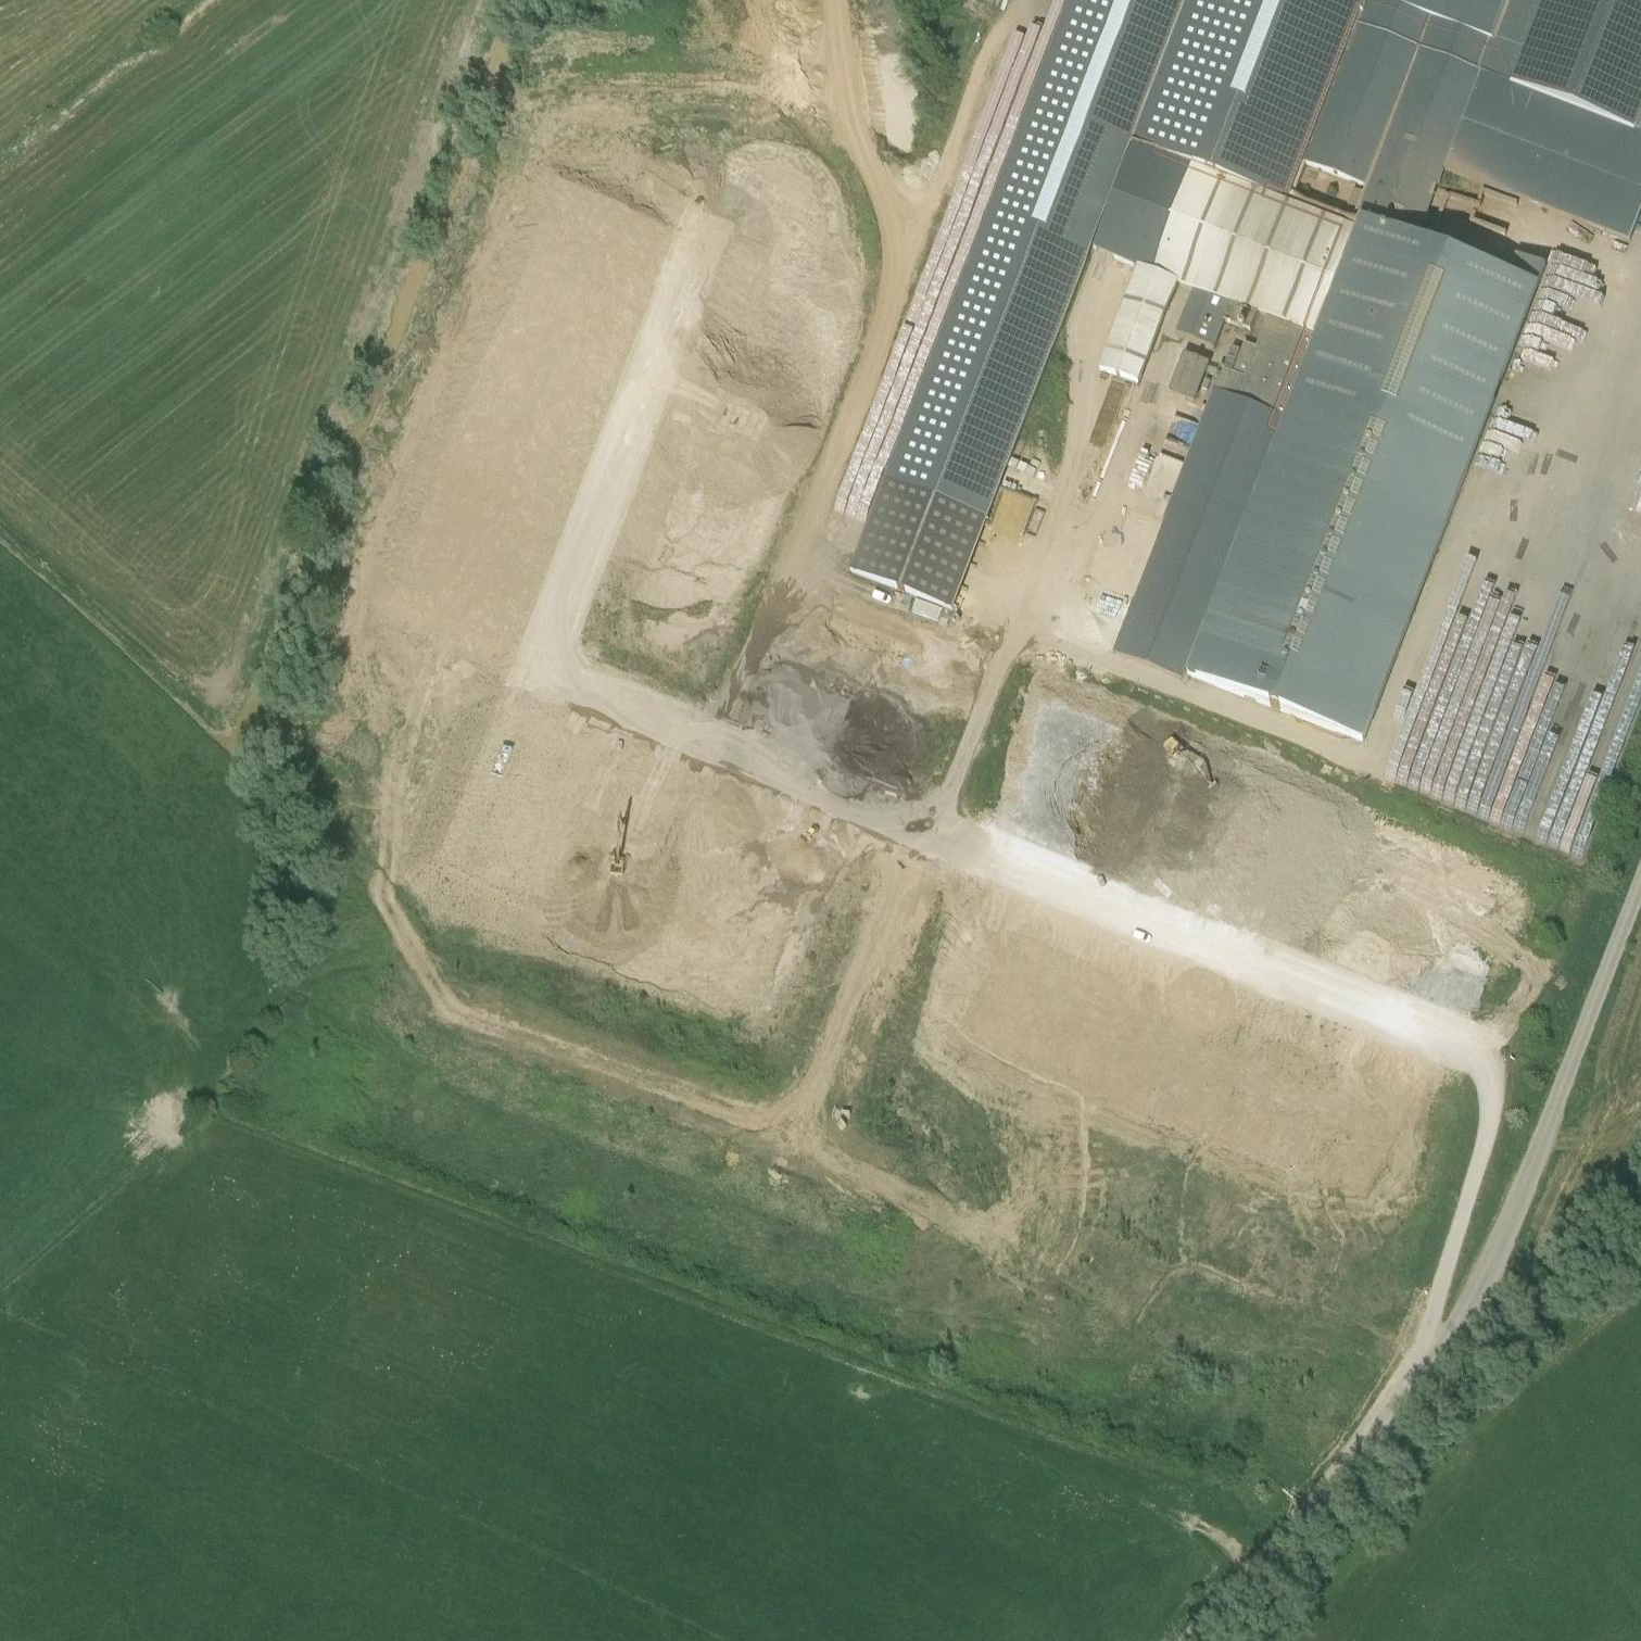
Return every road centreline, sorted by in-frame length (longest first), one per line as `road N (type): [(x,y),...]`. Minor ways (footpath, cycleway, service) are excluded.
road 1 (unclassified): [(1423,1371),(1473,1303),(1506,1240),(1640,877)]
road 2 (unclassified): [(1188,1640),(1423,1371)]
road 3 (unclassified): [(1423,1371),(1431,1274),(1443,1245)]

